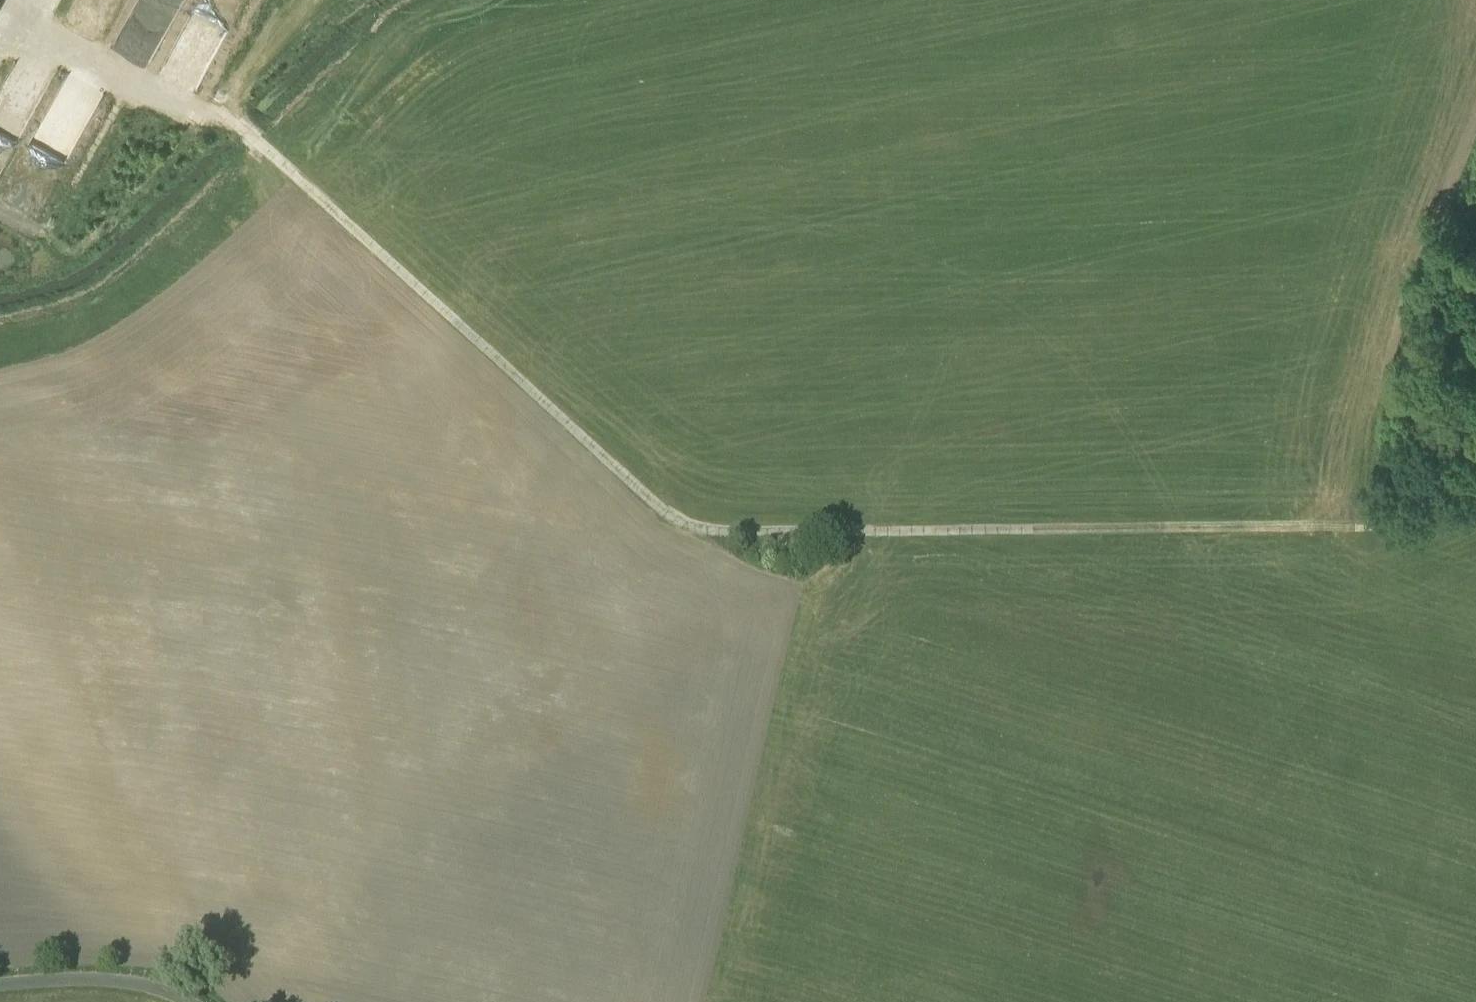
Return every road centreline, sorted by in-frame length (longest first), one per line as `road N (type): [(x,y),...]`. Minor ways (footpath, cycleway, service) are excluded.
road 1 (track): [(192,112),(240,125),(696,529),(1390,523)]
road 2 (track): [(191,1001),(103,977),(0,984)]

